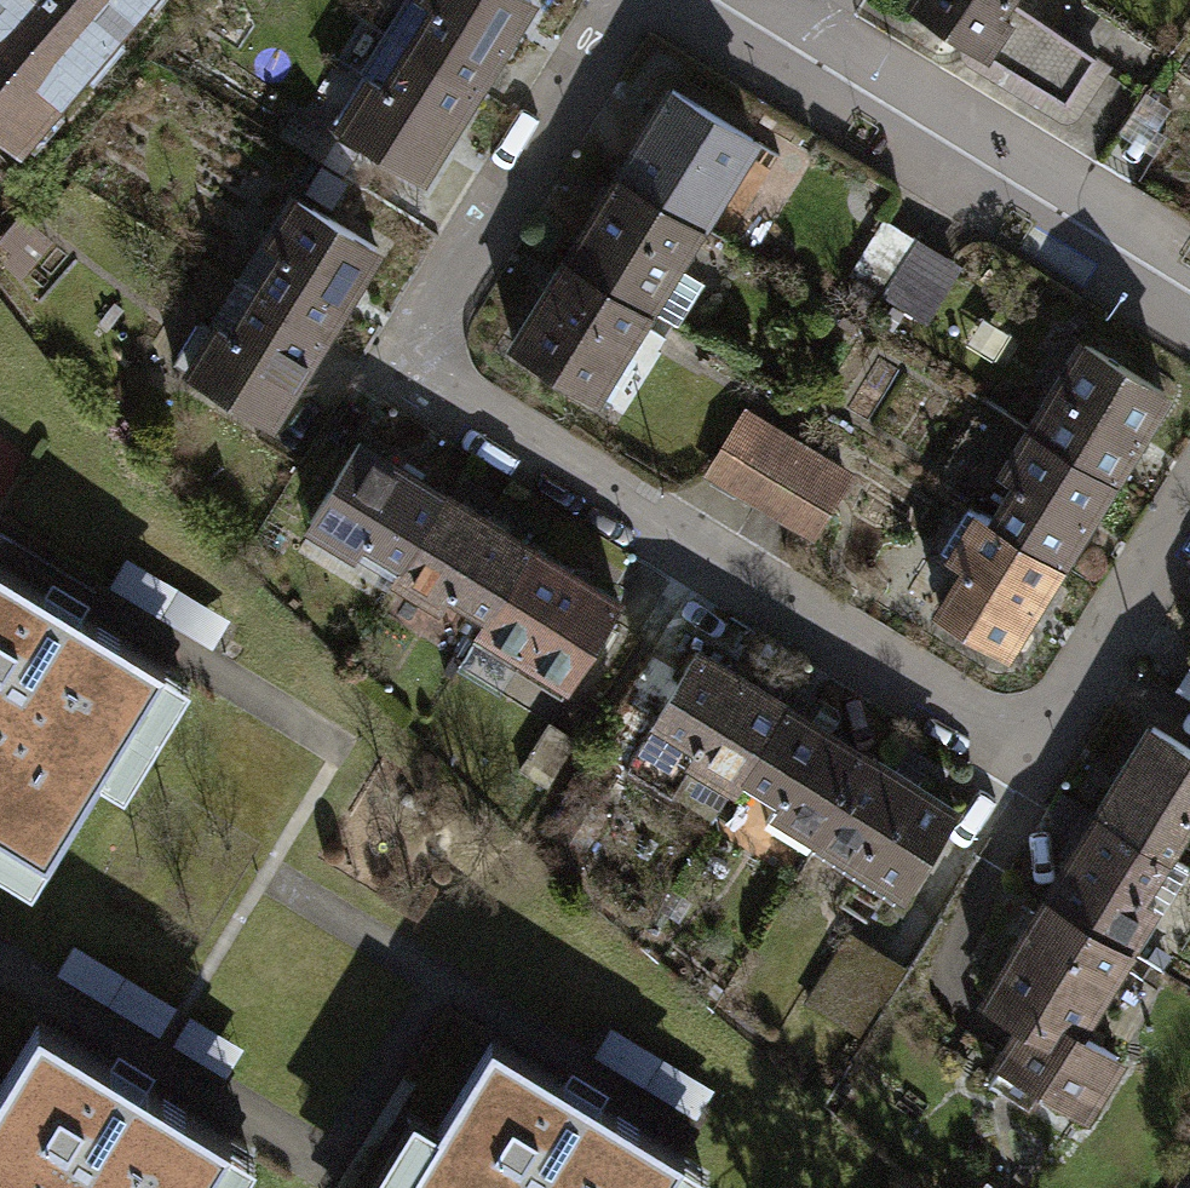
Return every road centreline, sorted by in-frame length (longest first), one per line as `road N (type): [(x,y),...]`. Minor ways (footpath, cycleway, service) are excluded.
road 1 (residential): [(1189,505),(1032,753),(401,379),(637,0)]
road 2 (residential): [(791,46),(1189,293)]

